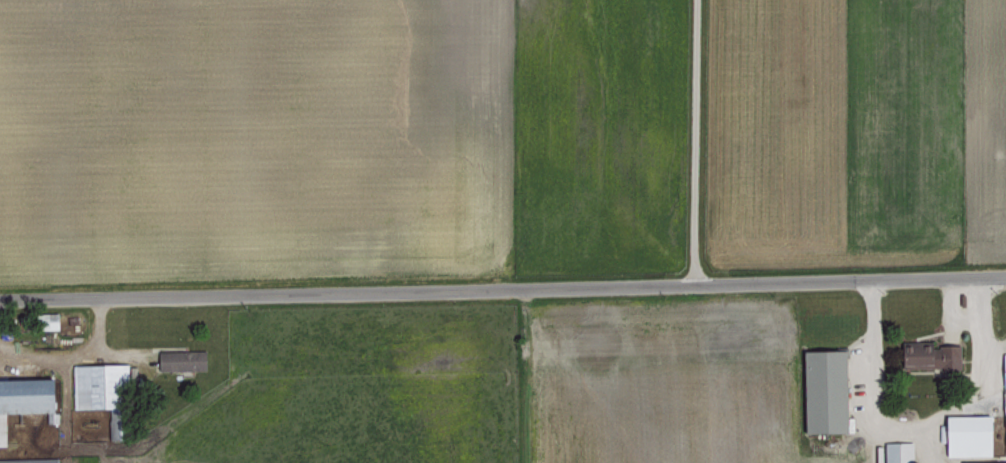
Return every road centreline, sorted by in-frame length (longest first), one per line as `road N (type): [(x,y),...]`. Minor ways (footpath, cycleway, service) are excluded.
road 1 (residential): [(0,298),(1005,274)]

